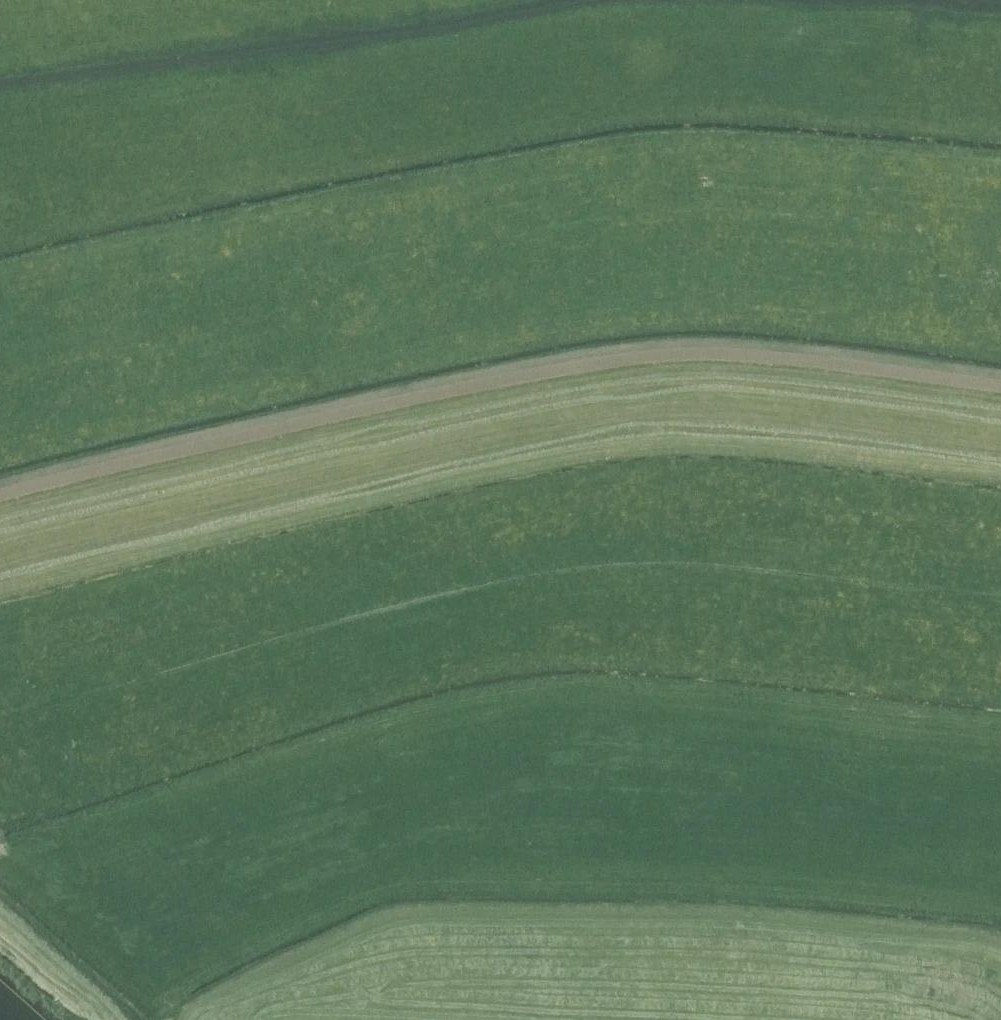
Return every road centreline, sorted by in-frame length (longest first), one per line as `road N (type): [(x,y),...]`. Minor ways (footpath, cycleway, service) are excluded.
road 1 (track): [(0,929),(109,1019)]

